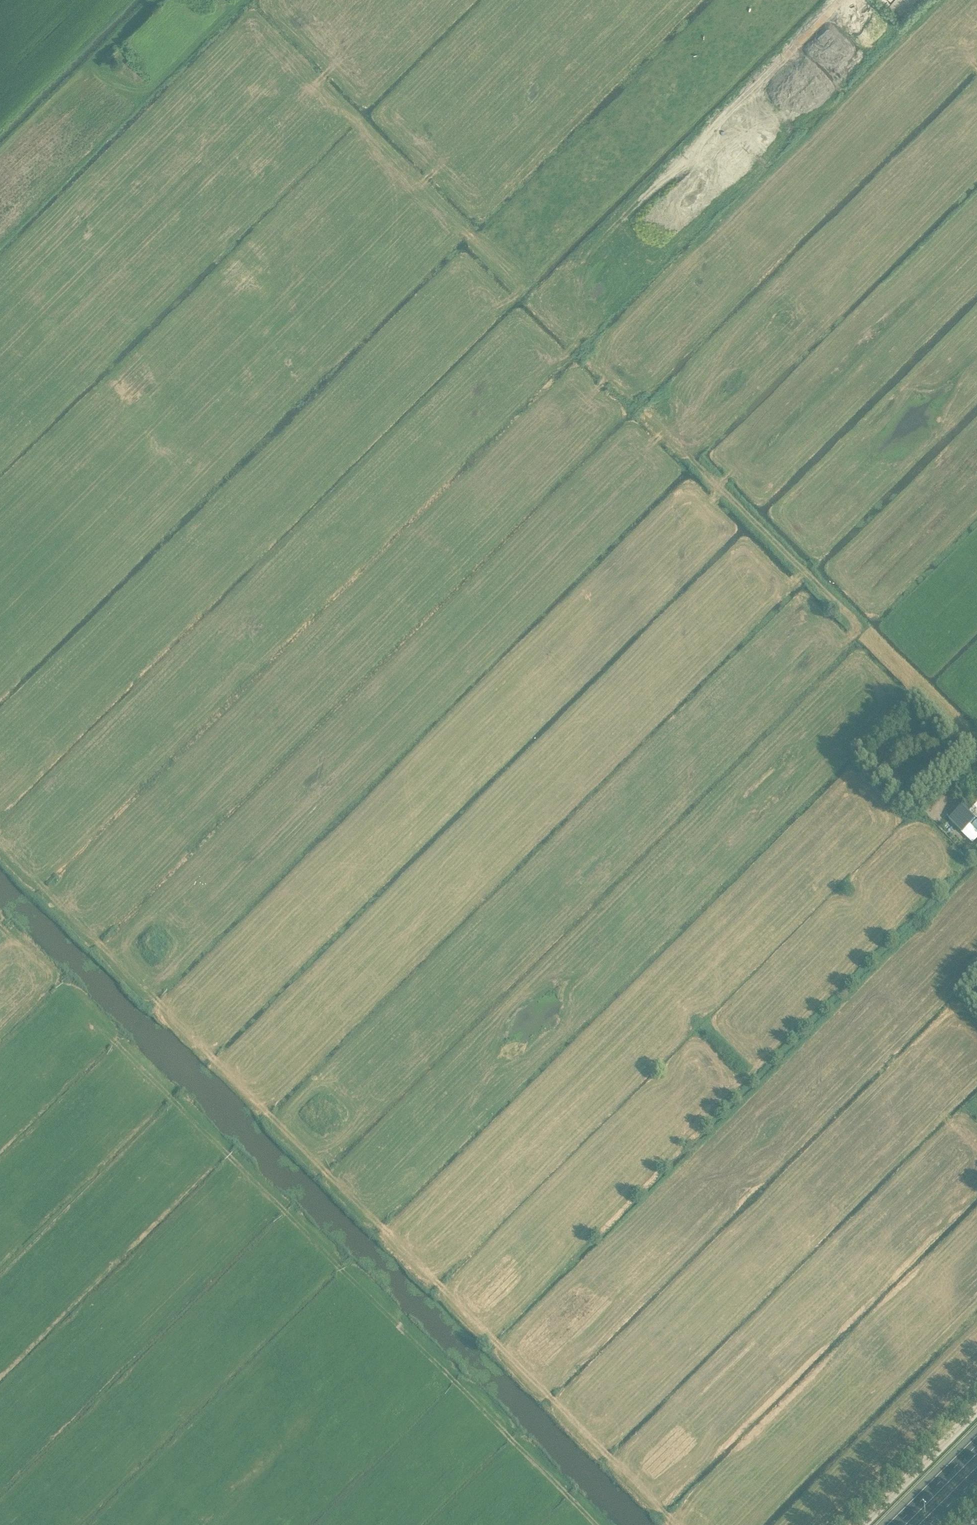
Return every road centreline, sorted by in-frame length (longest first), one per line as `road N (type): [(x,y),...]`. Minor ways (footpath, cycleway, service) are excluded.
road 1 (track): [(976,743),(690,457)]
road 2 (unclassified): [(862,1524),(976,1411)]

